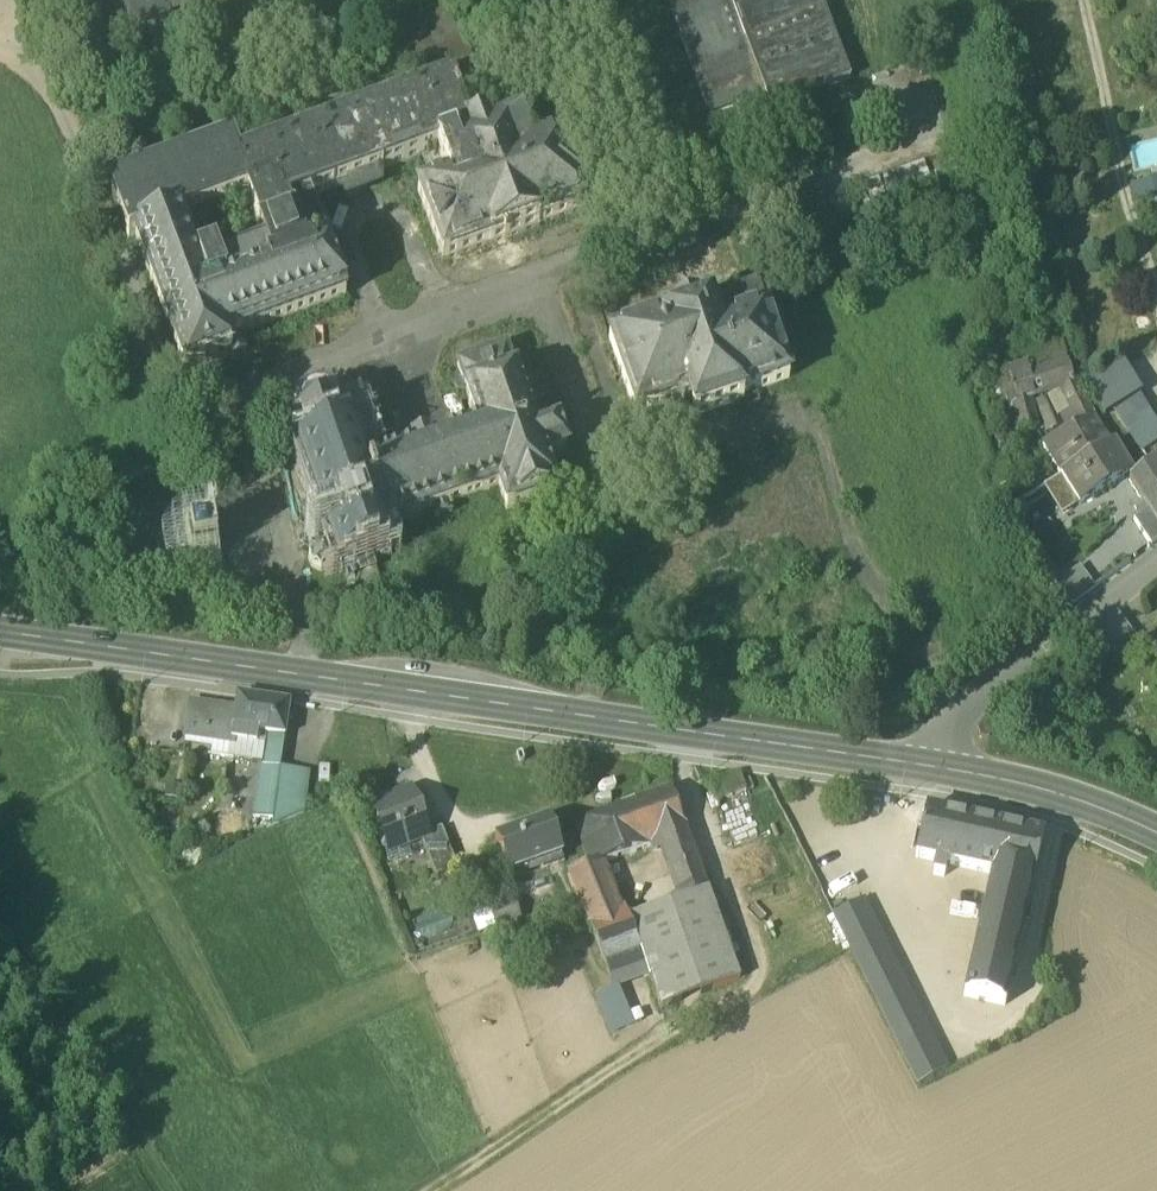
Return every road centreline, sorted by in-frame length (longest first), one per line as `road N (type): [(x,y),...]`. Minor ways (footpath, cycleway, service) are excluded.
road 1 (secondary): [(883,759),(0,631)]
road 2 (residential): [(883,759),(1156,567)]
road 3 (track): [(169,1190),(0,926)]
road 4 (secondary): [(1156,832),(1056,794),(883,759)]

